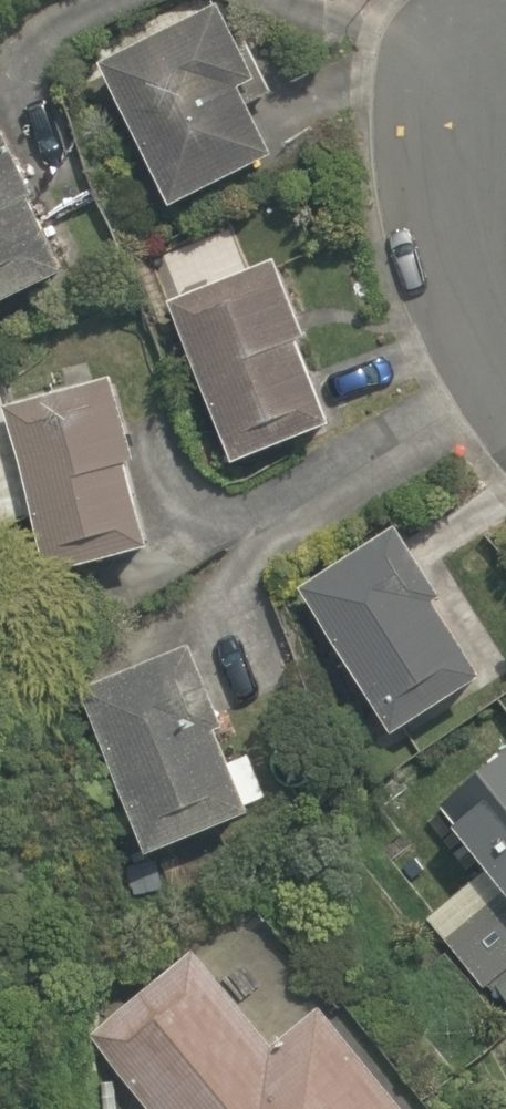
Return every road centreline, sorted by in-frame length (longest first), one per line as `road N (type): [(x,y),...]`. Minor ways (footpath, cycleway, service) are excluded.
road 1 (residential): [(505,373),(462,218),(477,21)]

